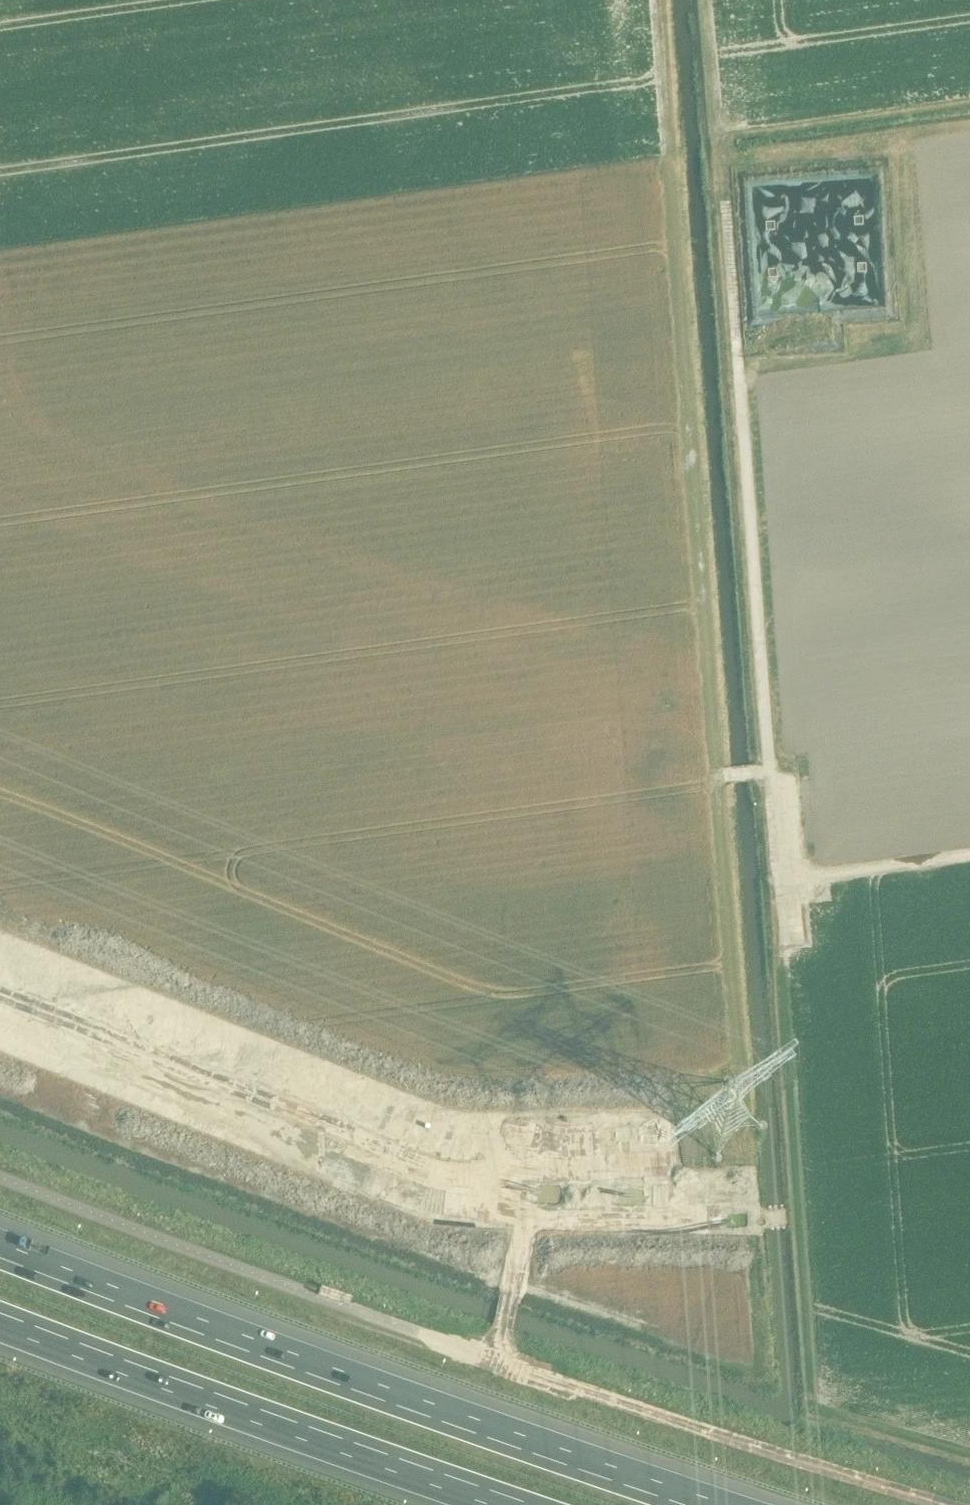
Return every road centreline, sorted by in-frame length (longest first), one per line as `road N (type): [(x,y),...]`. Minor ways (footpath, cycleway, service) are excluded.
road 1 (motorway): [(727,1504),(0,1243)]
road 2 (motorway): [(0,1328),(489,1504)]

